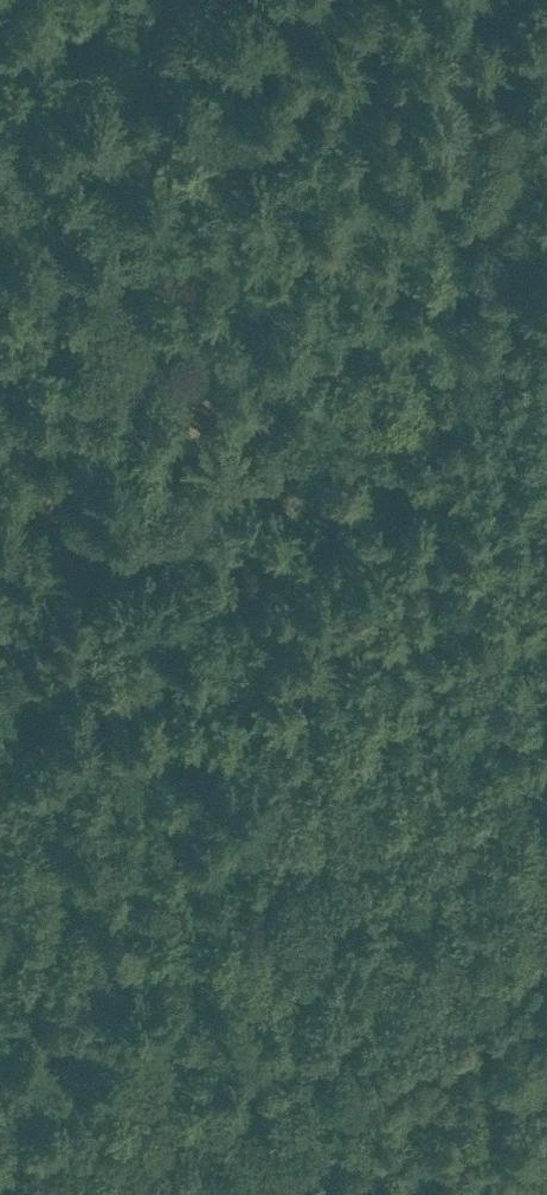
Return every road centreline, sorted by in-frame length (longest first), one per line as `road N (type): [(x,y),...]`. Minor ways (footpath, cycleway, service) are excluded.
road 1 (track): [(224,1194),(454,1038),(546,944)]

